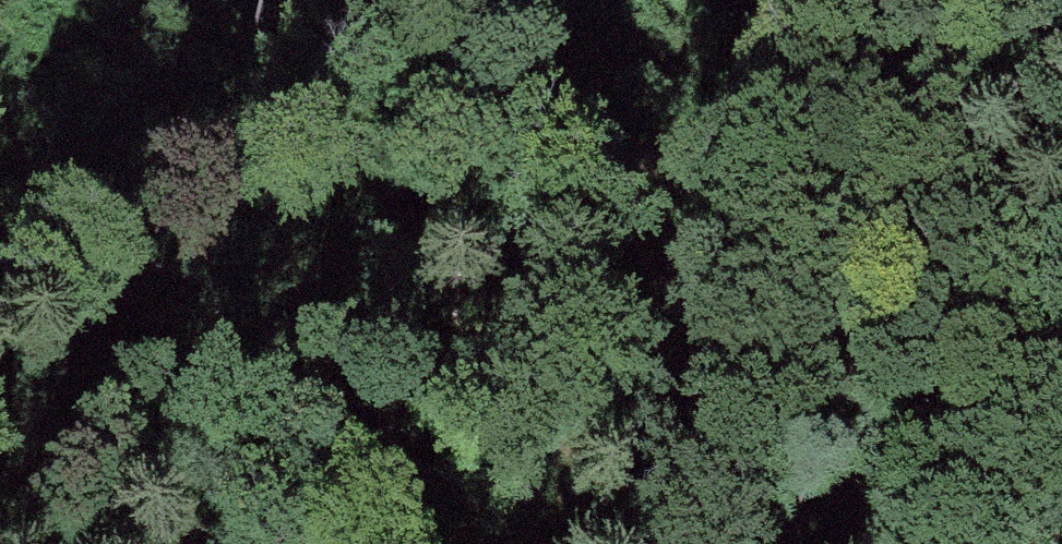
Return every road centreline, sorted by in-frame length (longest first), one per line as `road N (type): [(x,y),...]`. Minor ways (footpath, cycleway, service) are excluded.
road 1 (track): [(978,88),(852,244),(661,304),(0,130)]
road 2 (track): [(1061,44),(952,102),(831,142),(654,171),(475,114),(298,0)]

